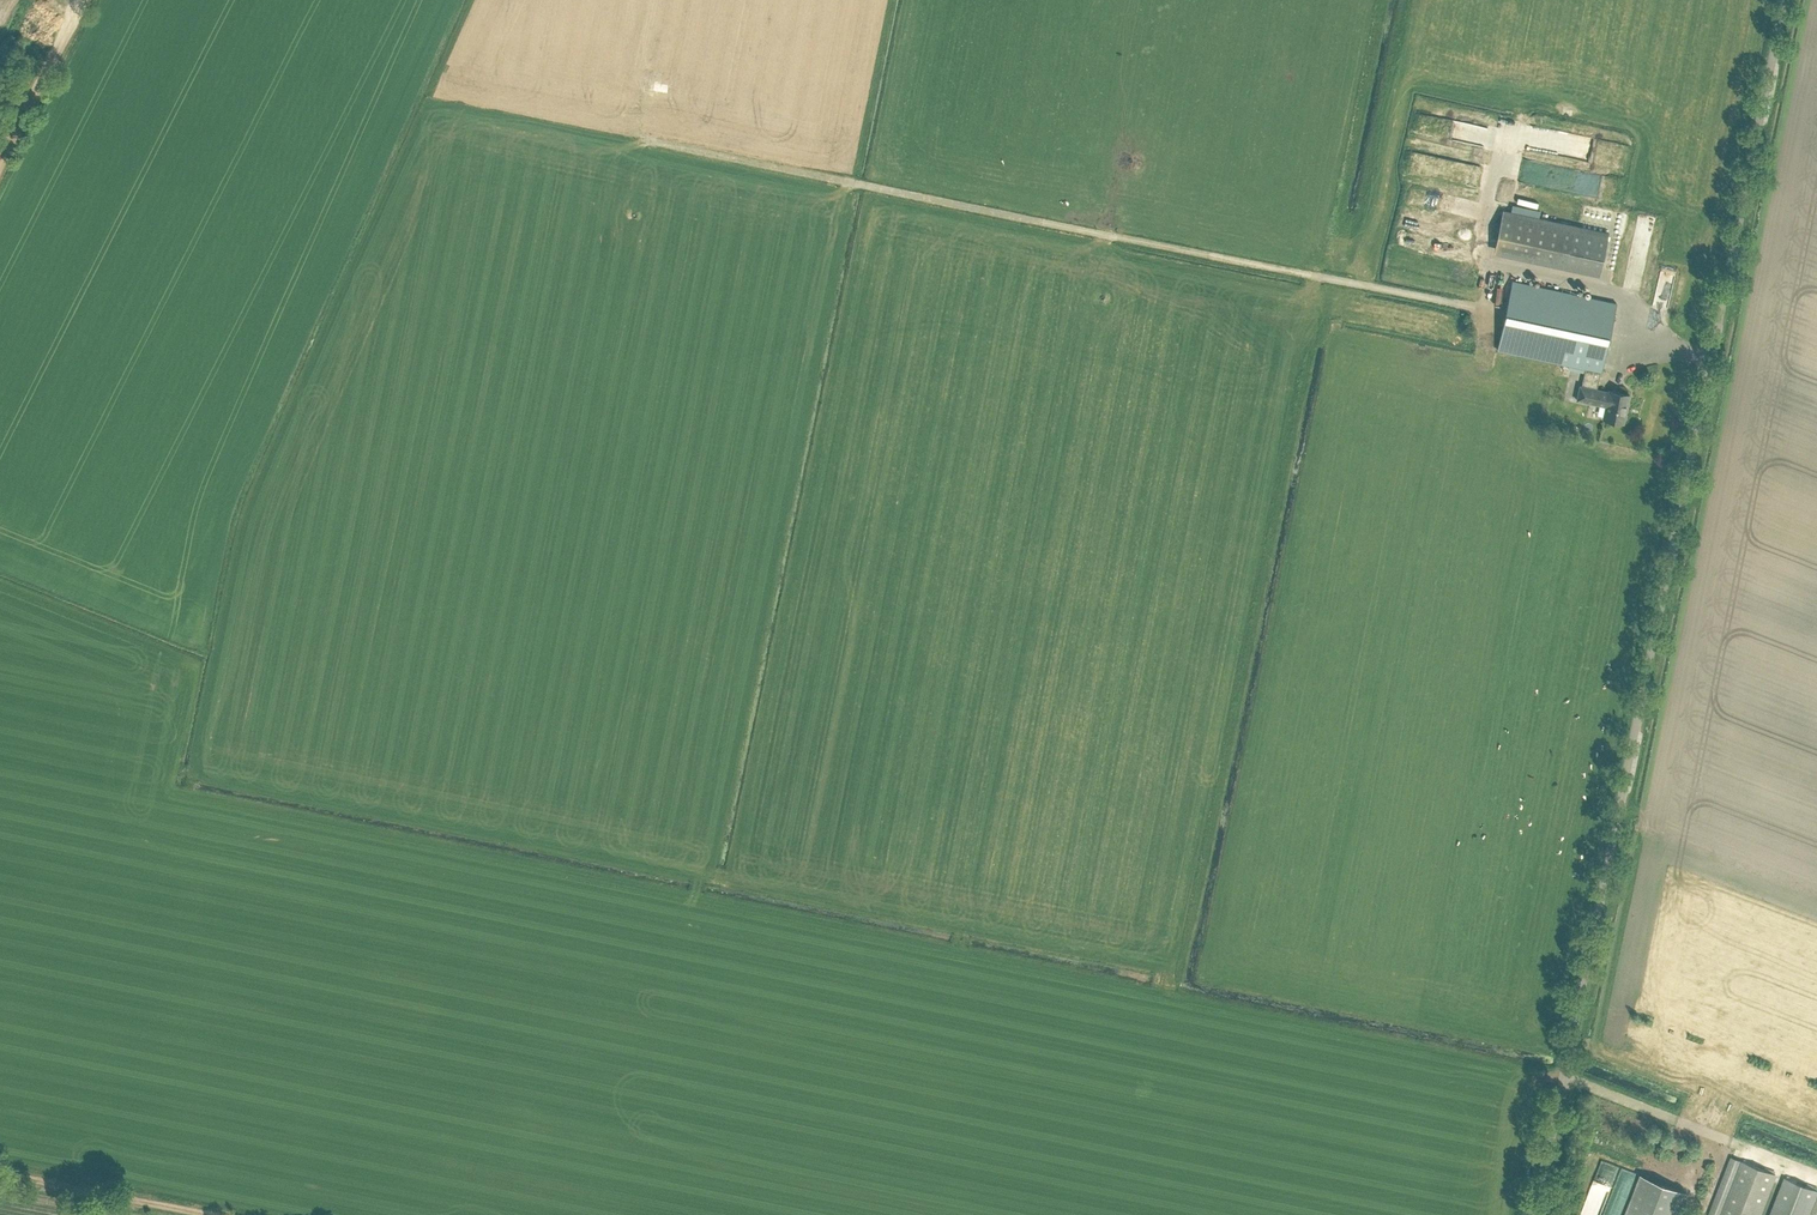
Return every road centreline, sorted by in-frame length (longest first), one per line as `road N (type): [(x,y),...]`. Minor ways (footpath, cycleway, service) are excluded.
road 1 (unclassified): [(1536,1214),(1784,0)]
road 2 (track): [(207,1214),(0,1173)]
road 3 (track): [(82,0),(0,160)]

